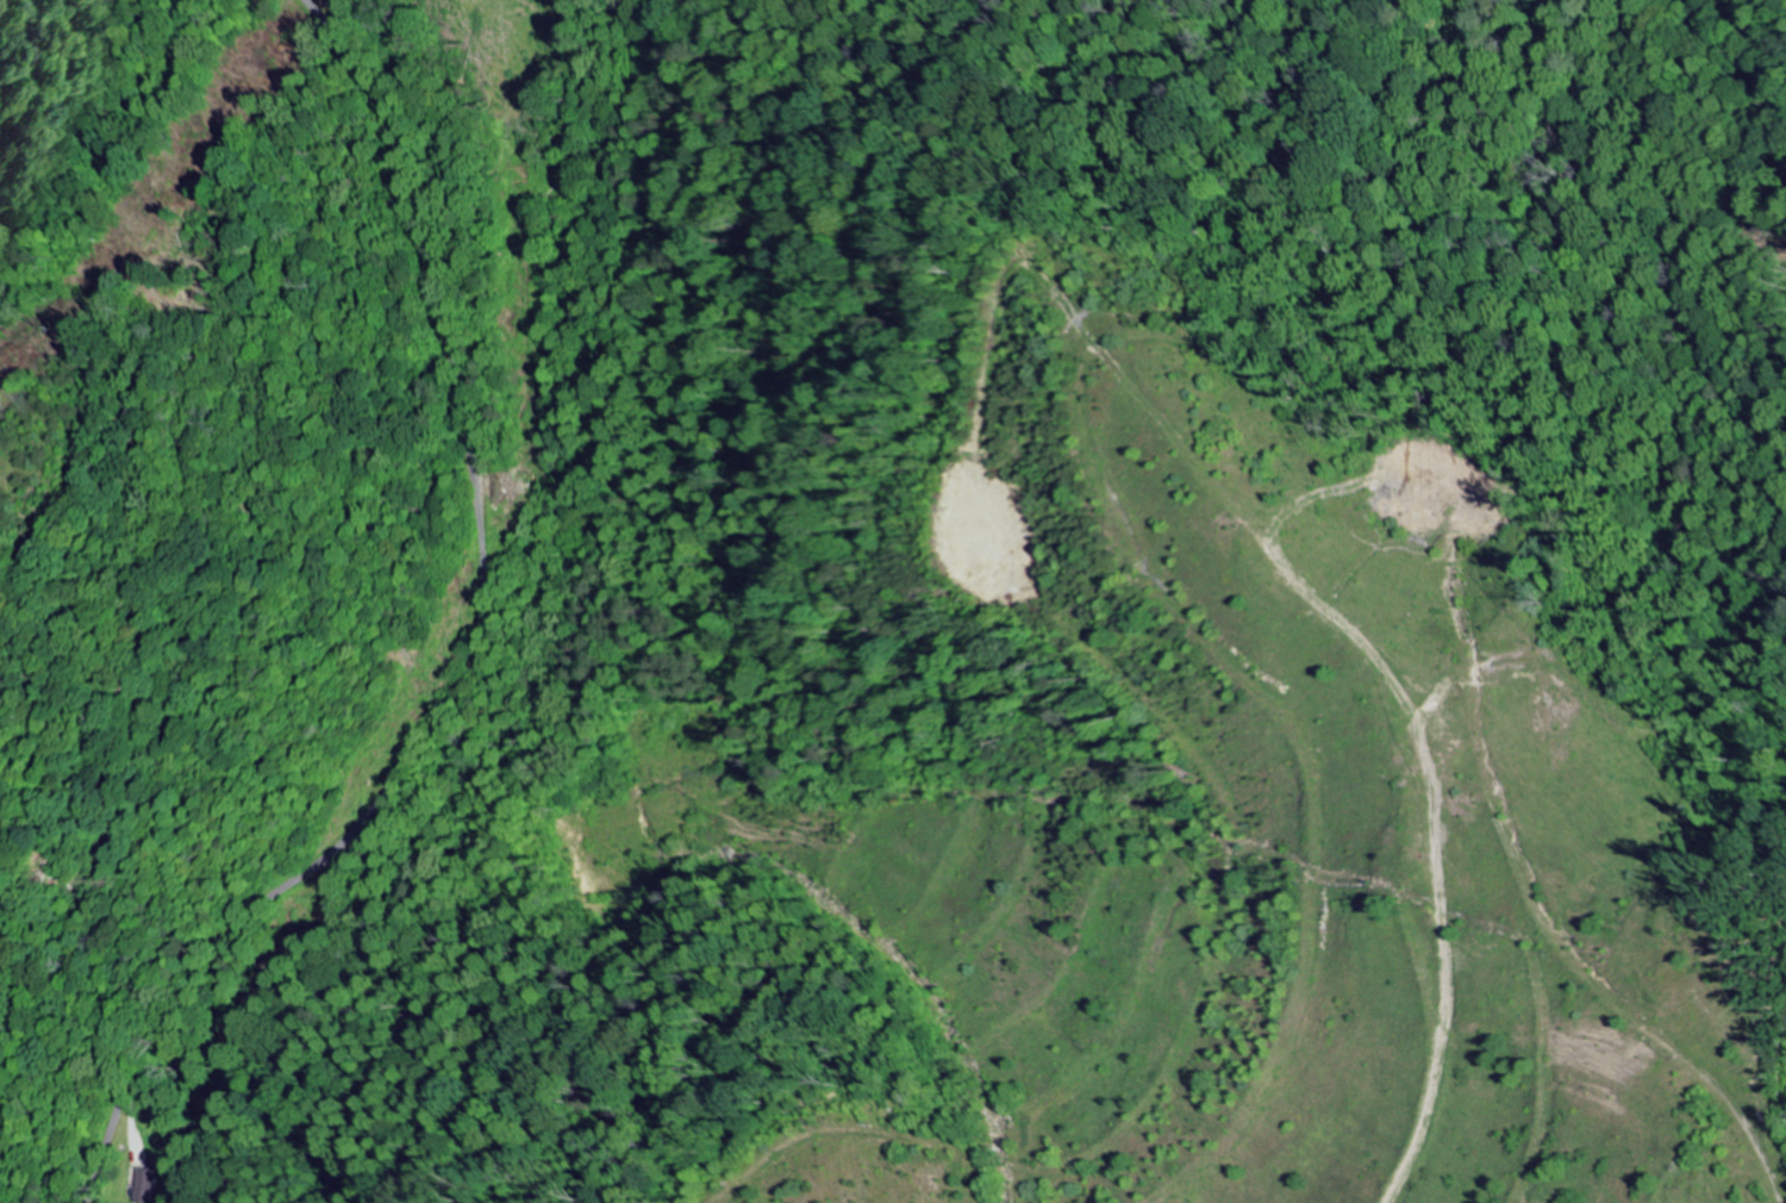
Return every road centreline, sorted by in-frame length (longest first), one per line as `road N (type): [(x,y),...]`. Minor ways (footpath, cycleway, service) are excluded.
road 1 (residential): [(1,1202),(32,1072),(140,943),(355,761),(420,576),(427,364),(421,177),(327,0)]

